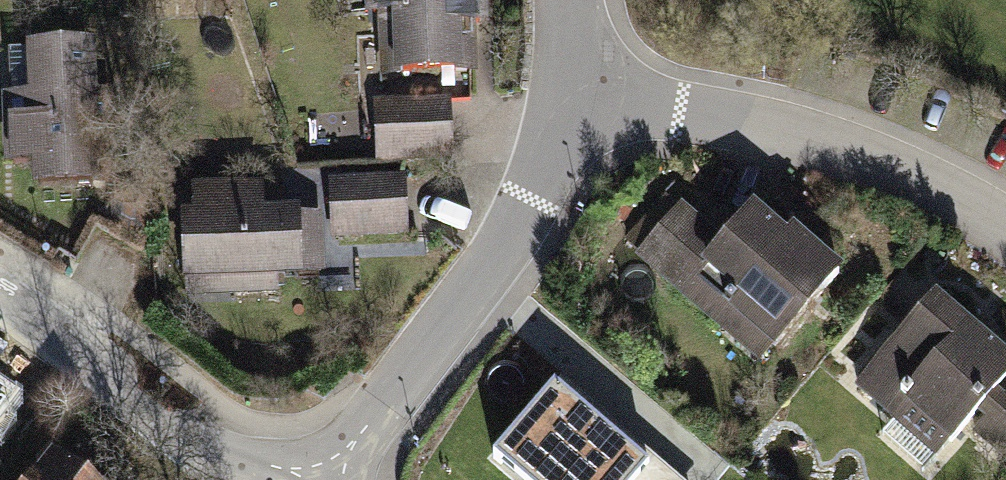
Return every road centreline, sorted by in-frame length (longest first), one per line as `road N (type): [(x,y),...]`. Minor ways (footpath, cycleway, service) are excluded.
road 1 (residential): [(567,97),(720,118),(857,153),(1005,230)]
road 2 (residential): [(327,479),(519,225),(567,97)]
road 3 (residential): [(0,293),(203,451),(323,479)]

